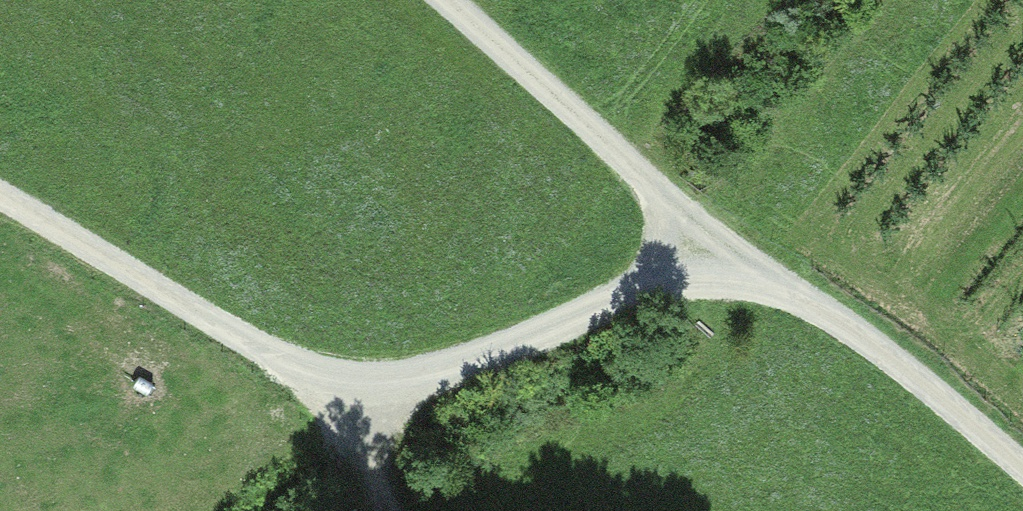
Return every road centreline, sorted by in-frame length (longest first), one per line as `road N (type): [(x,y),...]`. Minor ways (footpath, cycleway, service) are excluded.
road 1 (track): [(714,258),(351,398),(0,211)]
road 2 (track): [(714,258),(822,308),(1022,464)]
road 3 (track): [(466,0),(561,84),(714,258)]
road 4 (track): [(351,398),(392,510)]

